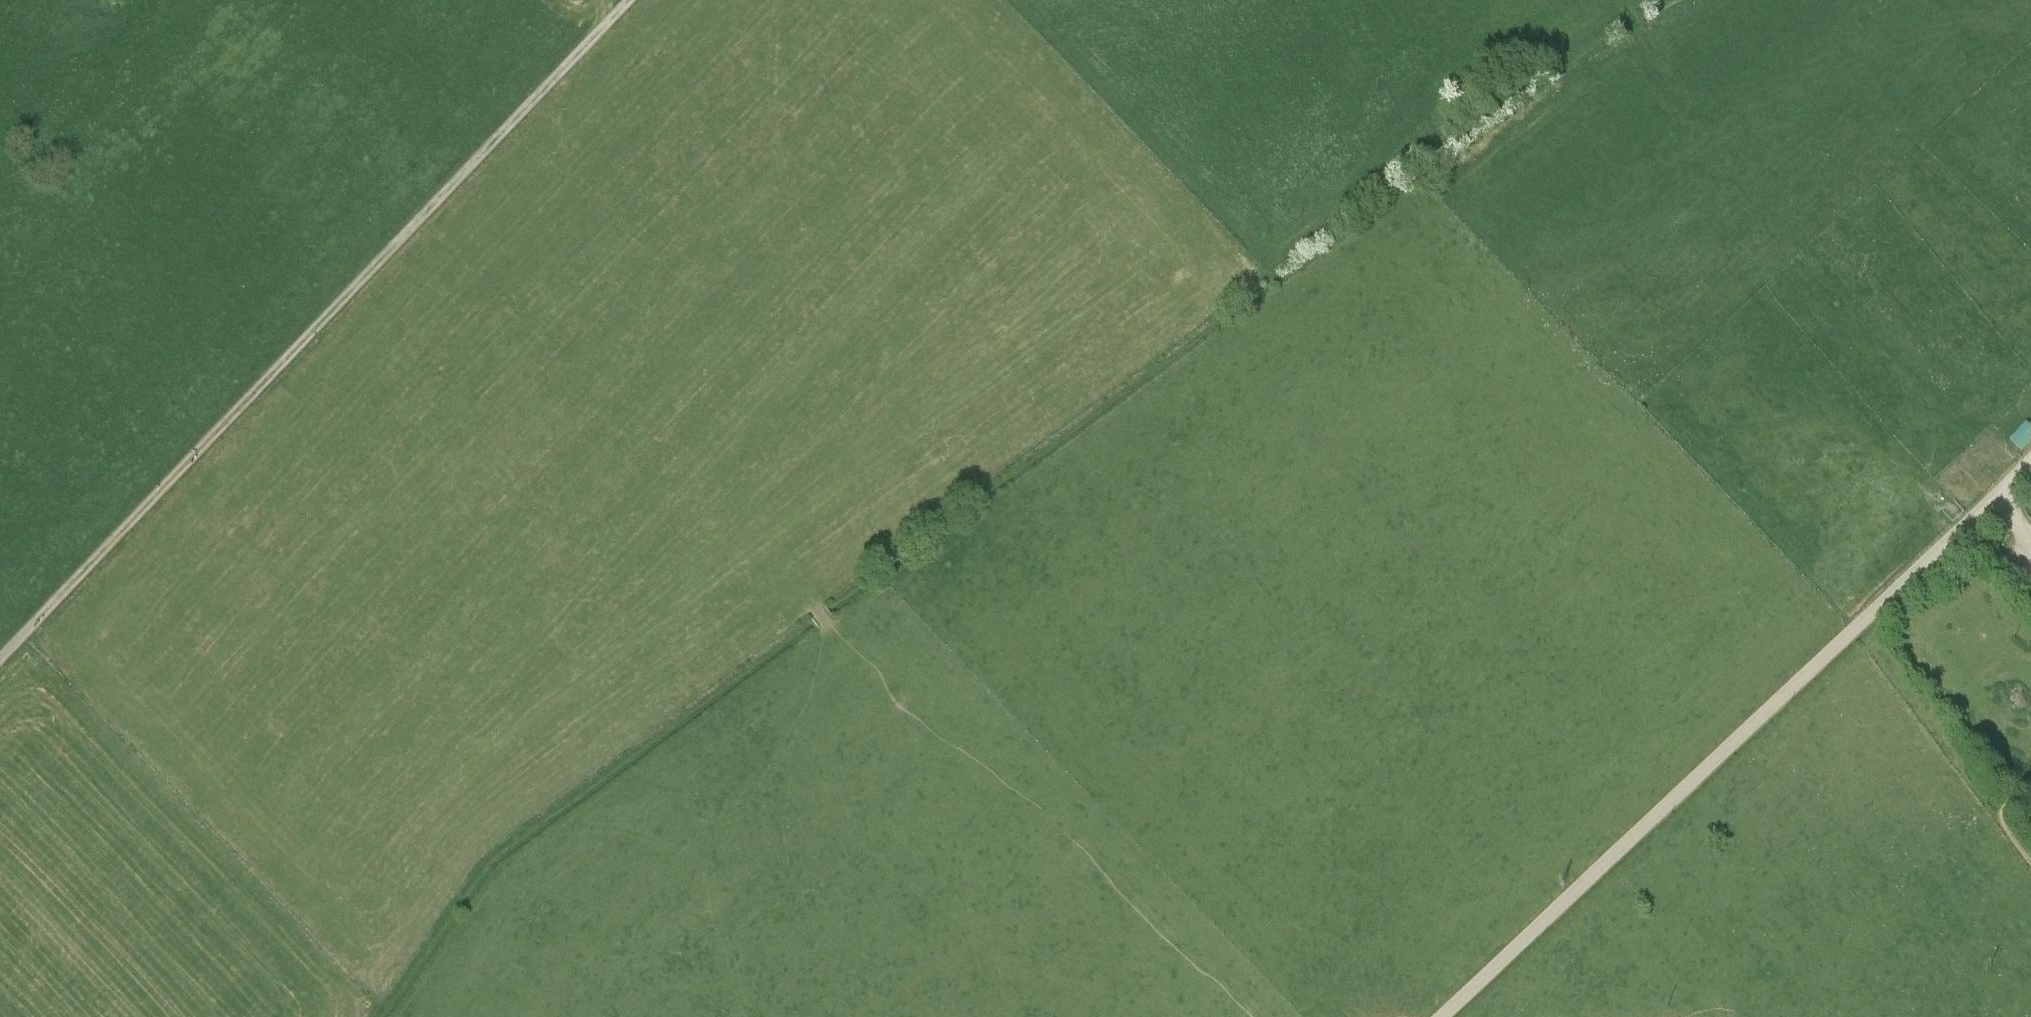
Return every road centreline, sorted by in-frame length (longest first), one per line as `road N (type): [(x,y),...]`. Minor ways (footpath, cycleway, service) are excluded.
road 1 (track): [(0,662),(626,0)]
road 2 (track): [(2030,458),(1444,1016)]

